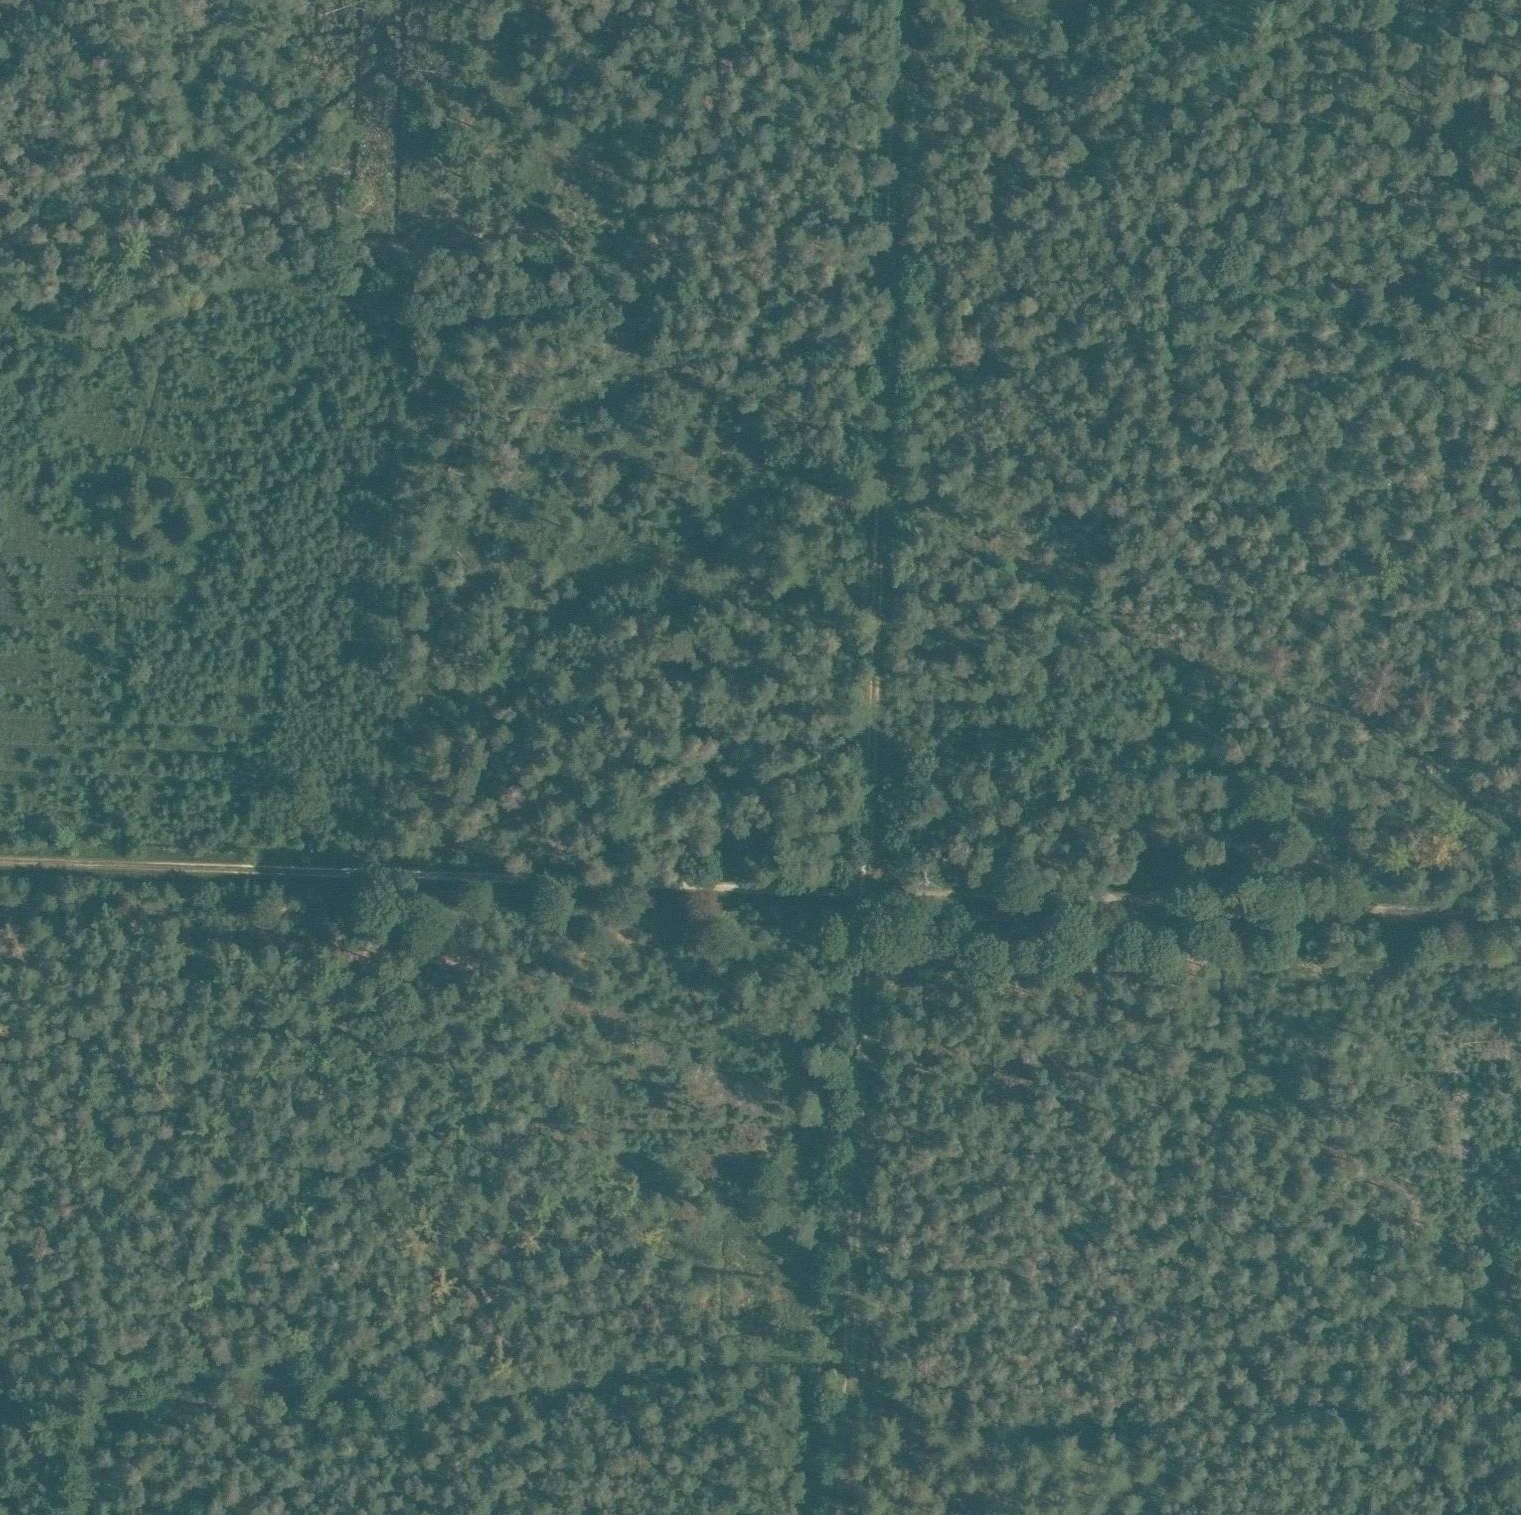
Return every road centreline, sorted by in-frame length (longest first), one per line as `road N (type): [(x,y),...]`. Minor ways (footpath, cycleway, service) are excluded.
road 1 (track): [(1520,1443),(1322,1400),(1210,1403),(1093,1431),(970,1422),(799,1361),(511,1397),(95,1383),(0,1408)]
road 2 (track): [(1520,916),(0,859)]

